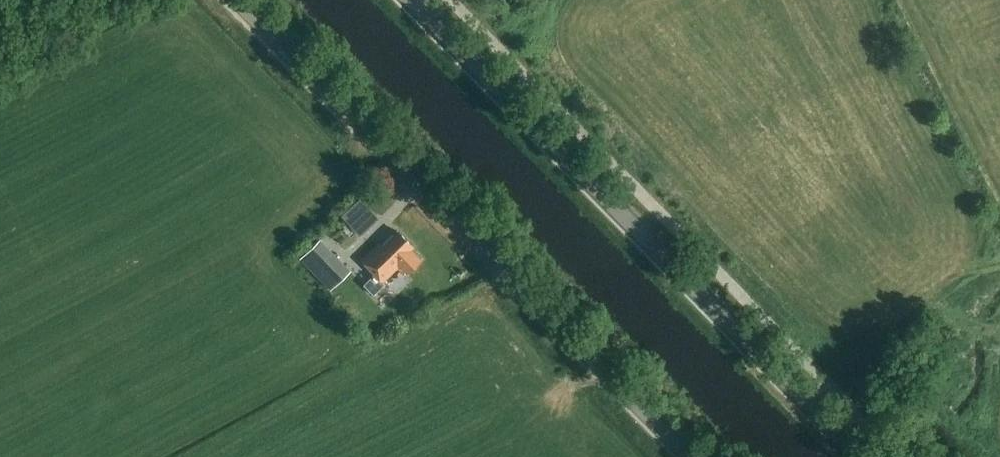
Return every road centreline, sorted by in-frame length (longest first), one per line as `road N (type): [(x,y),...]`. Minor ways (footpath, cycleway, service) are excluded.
road 1 (unclassified): [(689,456),(236,0)]
road 2 (secondary): [(865,456),(413,0)]

